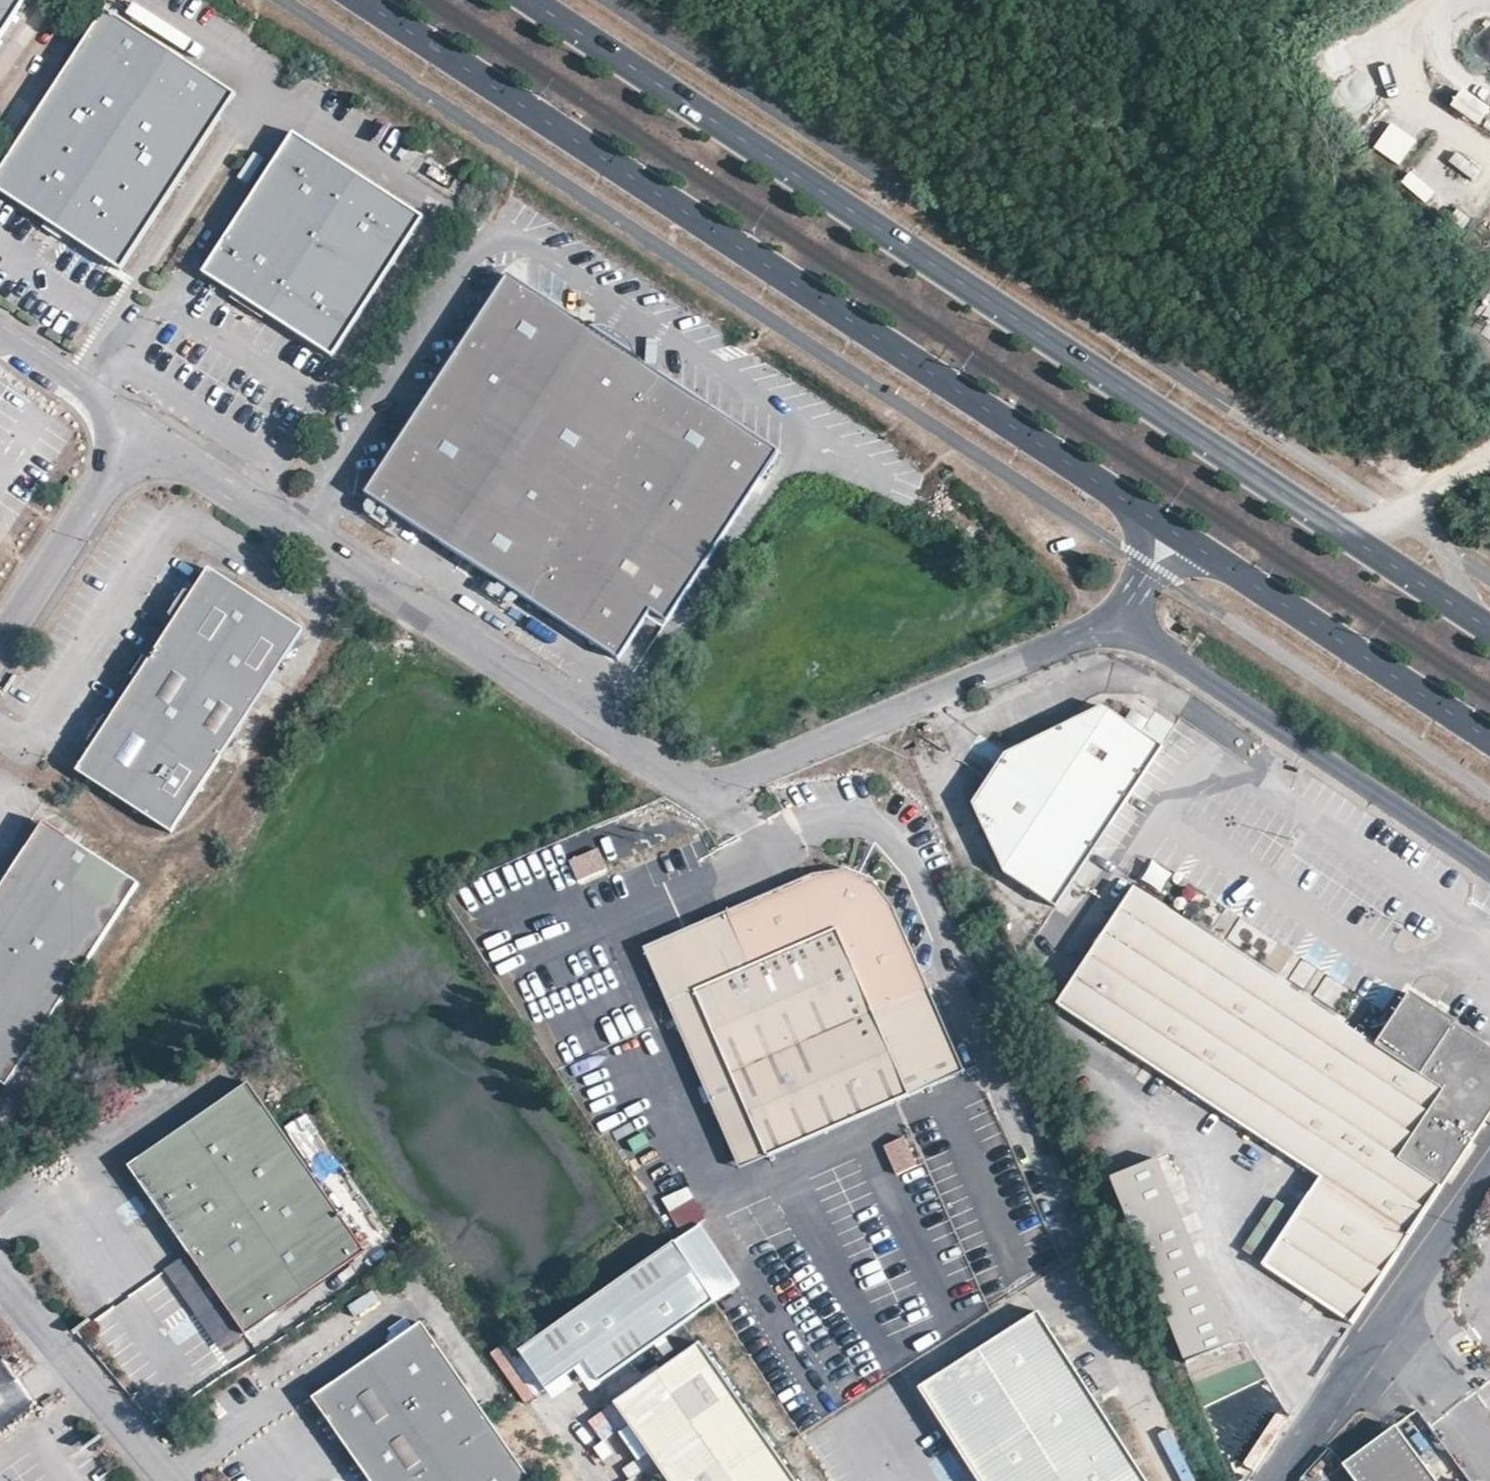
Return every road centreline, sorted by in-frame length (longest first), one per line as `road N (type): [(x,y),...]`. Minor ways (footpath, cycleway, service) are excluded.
road 1 (primary): [(1489,633),(527,0)]
road 2 (unclassified): [(1121,620),(734,781),(690,787),(140,426)]
road 3 (primary): [(358,0),(1173,535)]
road 4 (unclassified): [(1121,620),(1489,868)]
road 5 (primary): [(1173,535),(1489,741)]
road 6 (unclassified): [(1270,1480),(1489,1173)]
road 7 (unclassified): [(175,1480),(0,1267)]
road 8 (unclassified): [(140,426),(0,643)]
road 9 (unclassified): [(0,332),(140,426)]

